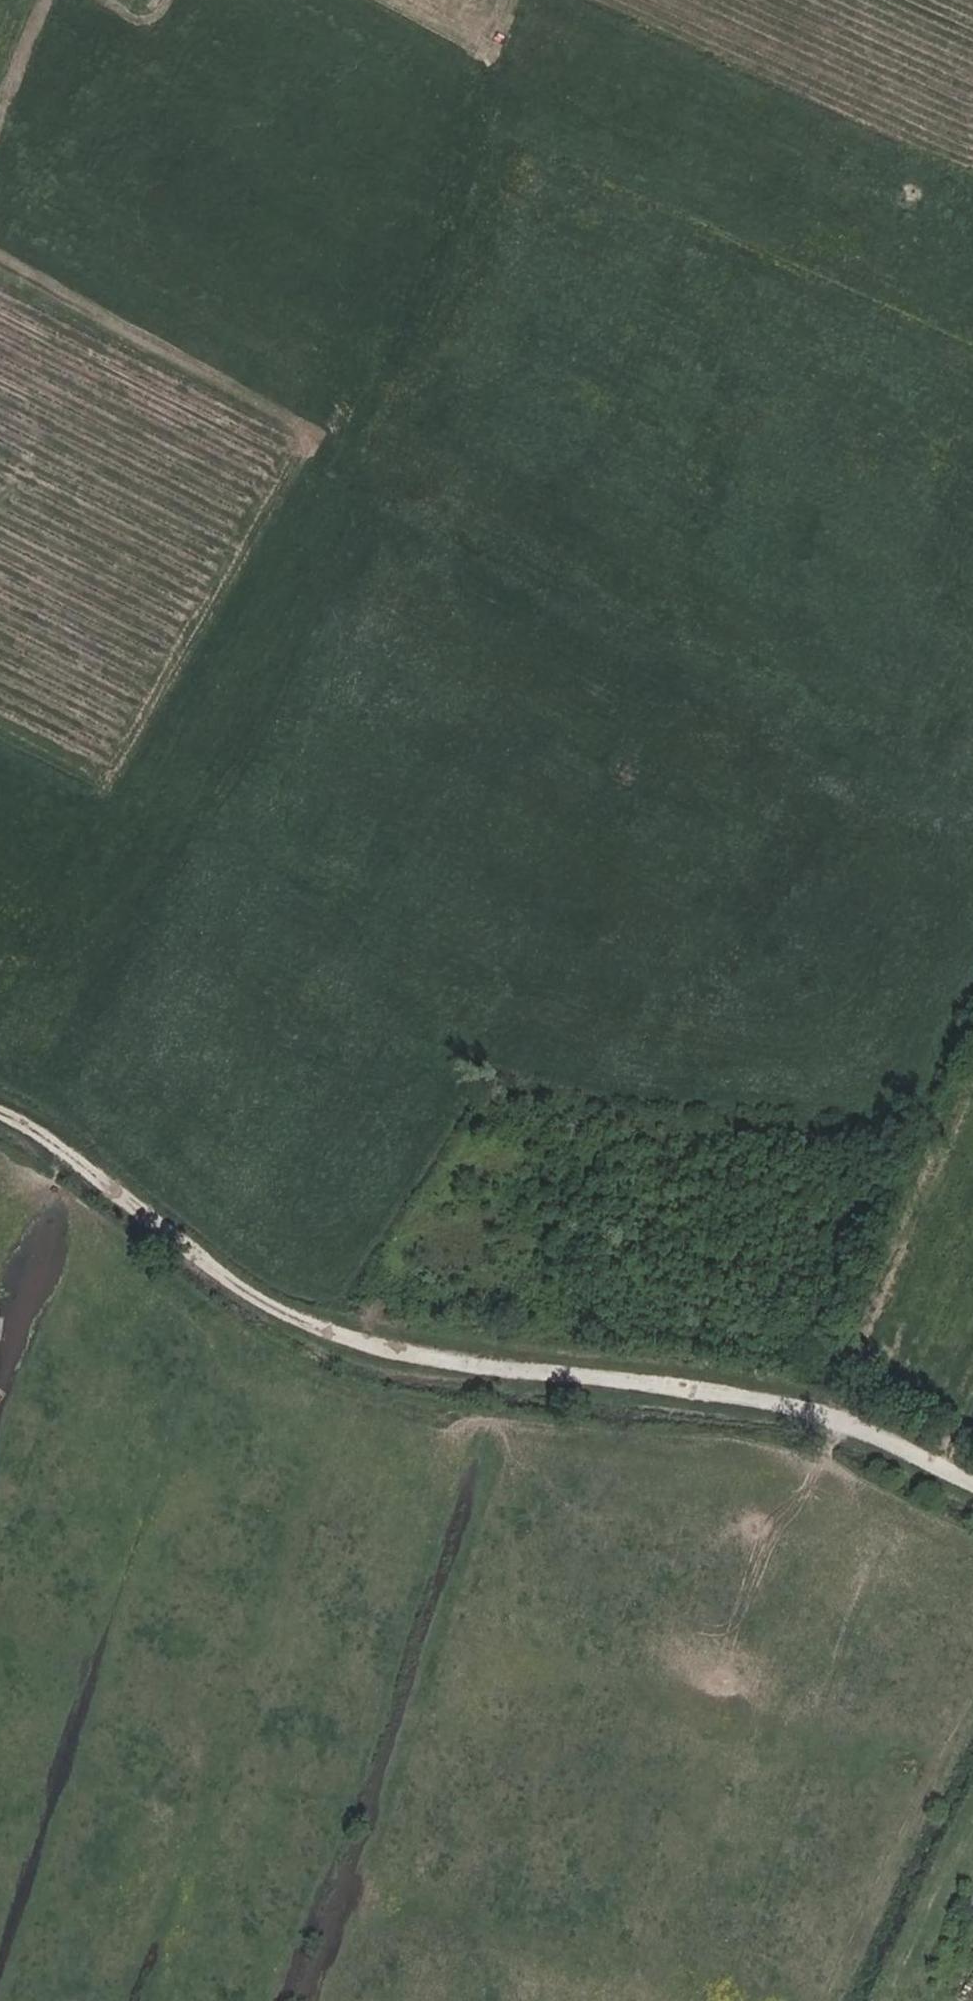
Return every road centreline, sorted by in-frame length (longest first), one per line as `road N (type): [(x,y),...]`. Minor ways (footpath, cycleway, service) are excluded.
road 1 (track): [(0,1115),(40,1130),(223,1281),(339,1333),(813,1409),(972,1477)]

